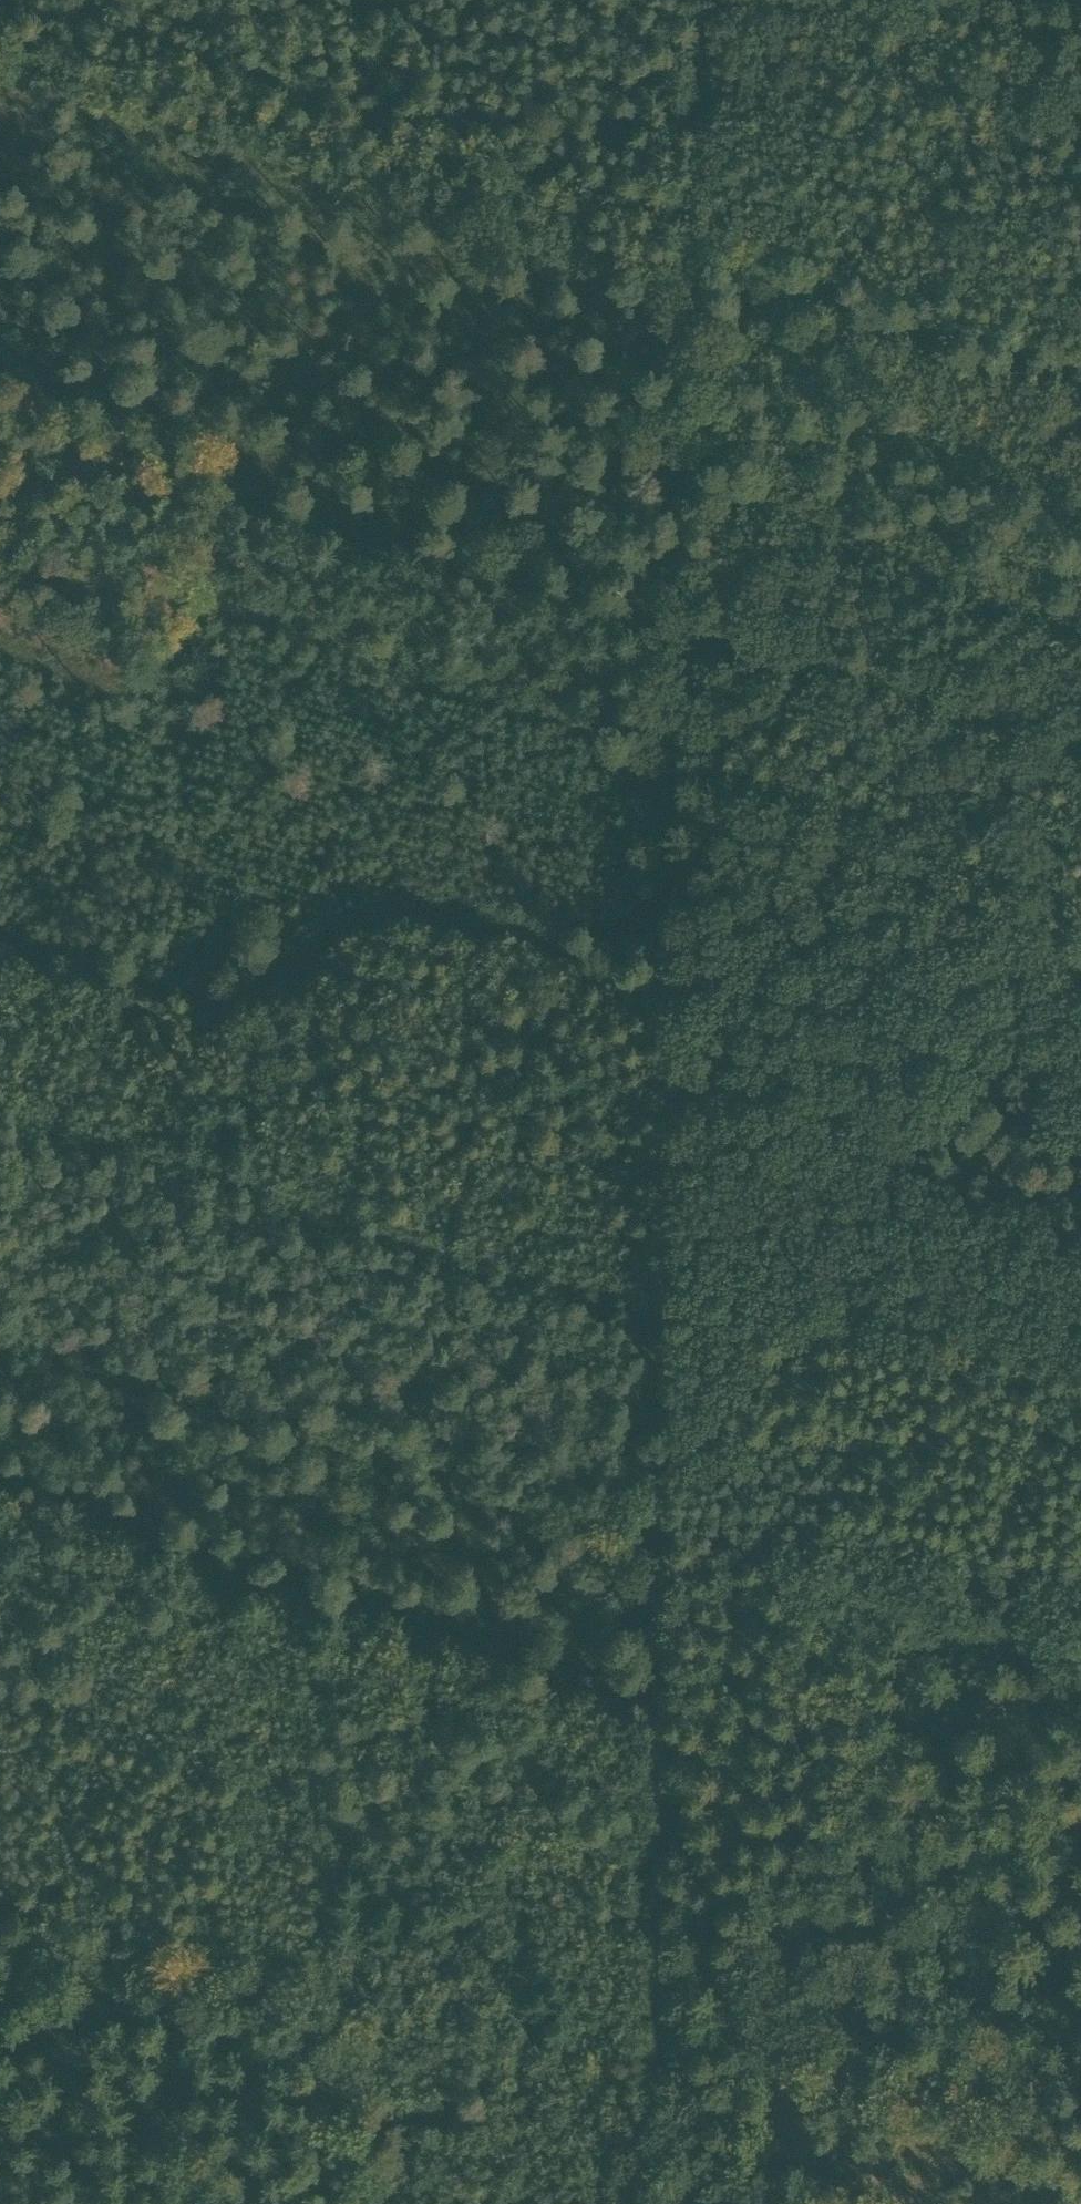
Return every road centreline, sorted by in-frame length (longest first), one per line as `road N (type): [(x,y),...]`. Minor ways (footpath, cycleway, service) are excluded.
road 1 (track): [(702,0),(691,658),(655,1315)]
road 2 (track): [(655,1315),(637,2203)]
road 3 (track): [(0,1113),(655,1315)]
road 4 (track): [(691,658),(1080,755)]

